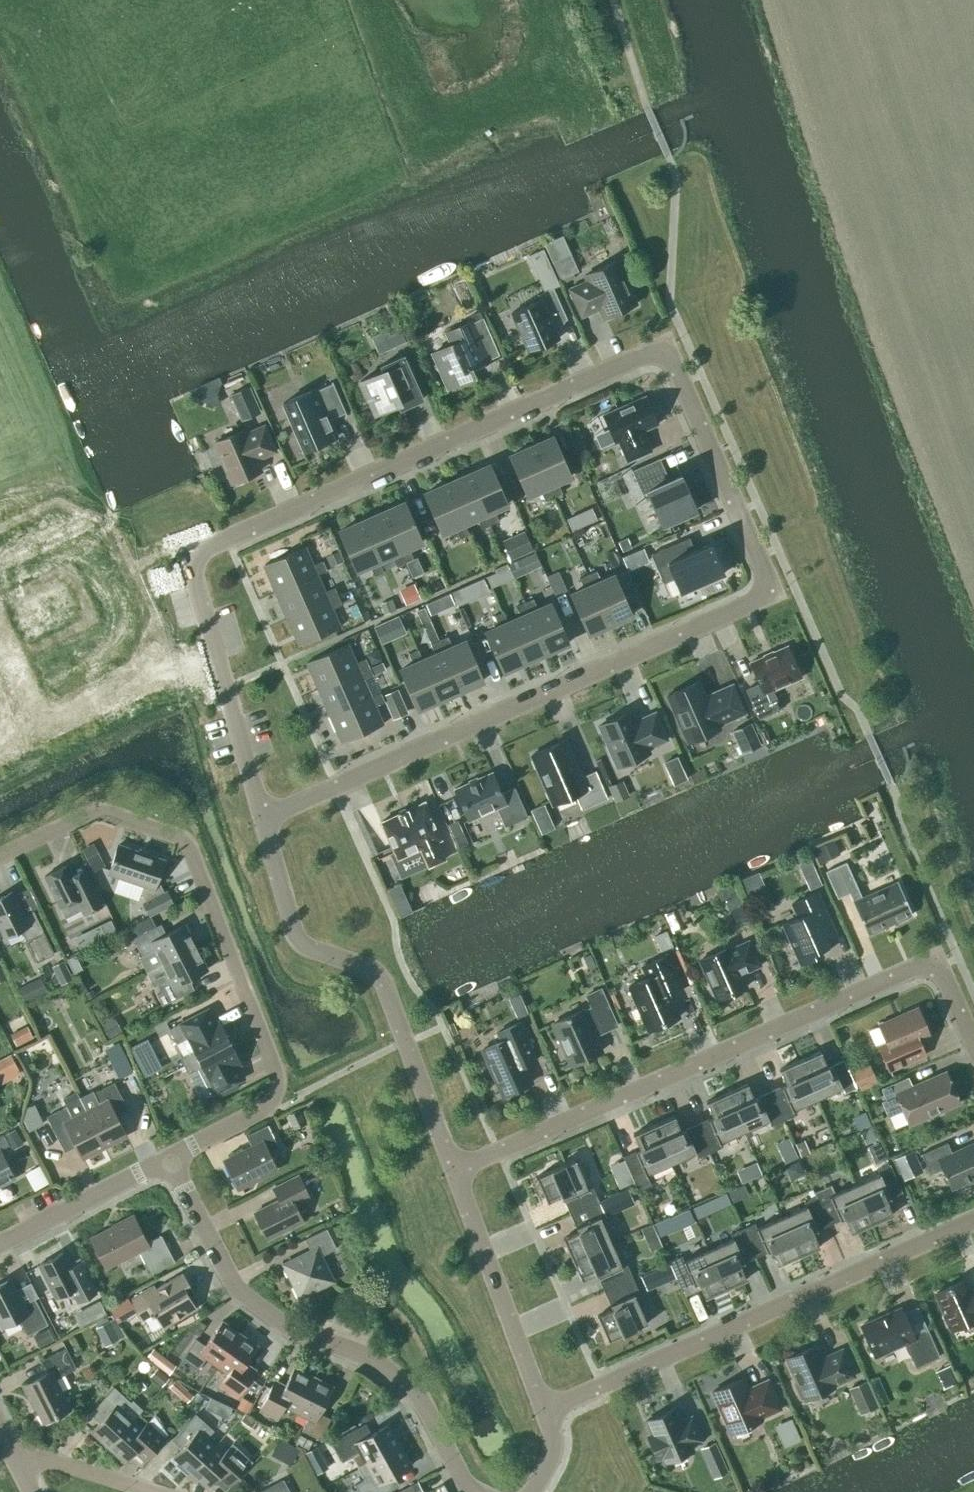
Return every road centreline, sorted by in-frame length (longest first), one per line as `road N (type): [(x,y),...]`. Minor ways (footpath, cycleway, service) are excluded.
road 1 (residential): [(263,825),(771,599),(665,353),(189,564)]
road 2 (residential): [(973,1066),(928,970),(453,1178)]
road 3 (residential): [(0,859),(92,815),(188,850),(276,1094),(271,1109),(170,1159)]
road 4 (residential): [(545,1422),(973,1227)]
road 5 (residential): [(467,1491),(420,1411),(381,1375),(284,1334),(242,1303),(170,1159)]
road 6 (unclassified): [(453,1178),(380,988),(296,946),(263,825)]
road 7 (unclassified): [(545,1422),(453,1178)]
road 8 (residential): [(0,1243),(170,1159)]
road 9 (unclassified): [(263,825),(223,682)]
road 10 (residential): [(152,1491),(47,1459),(17,1466)]
road 11 (residential): [(223,682),(189,564)]

